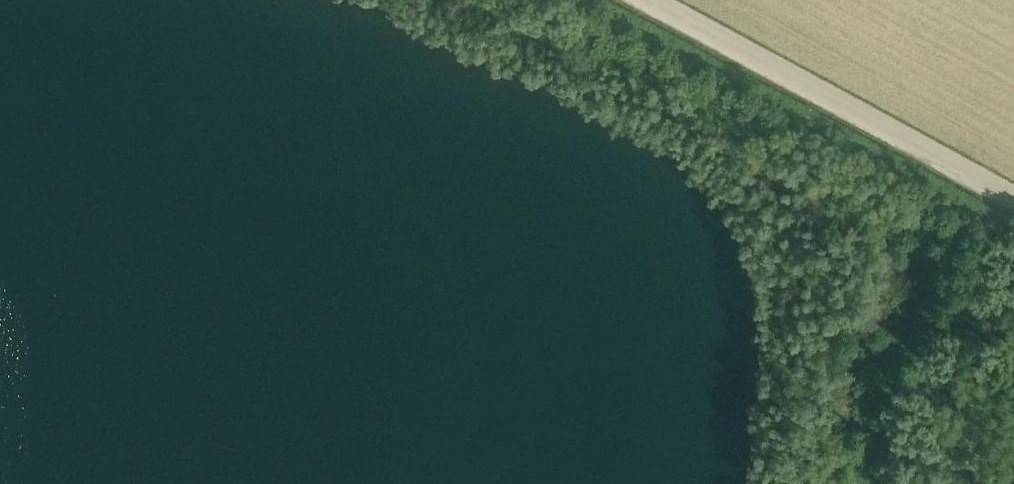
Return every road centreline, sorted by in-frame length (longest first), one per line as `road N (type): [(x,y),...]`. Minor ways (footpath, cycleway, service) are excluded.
road 1 (track): [(1013,198),(653,0)]

